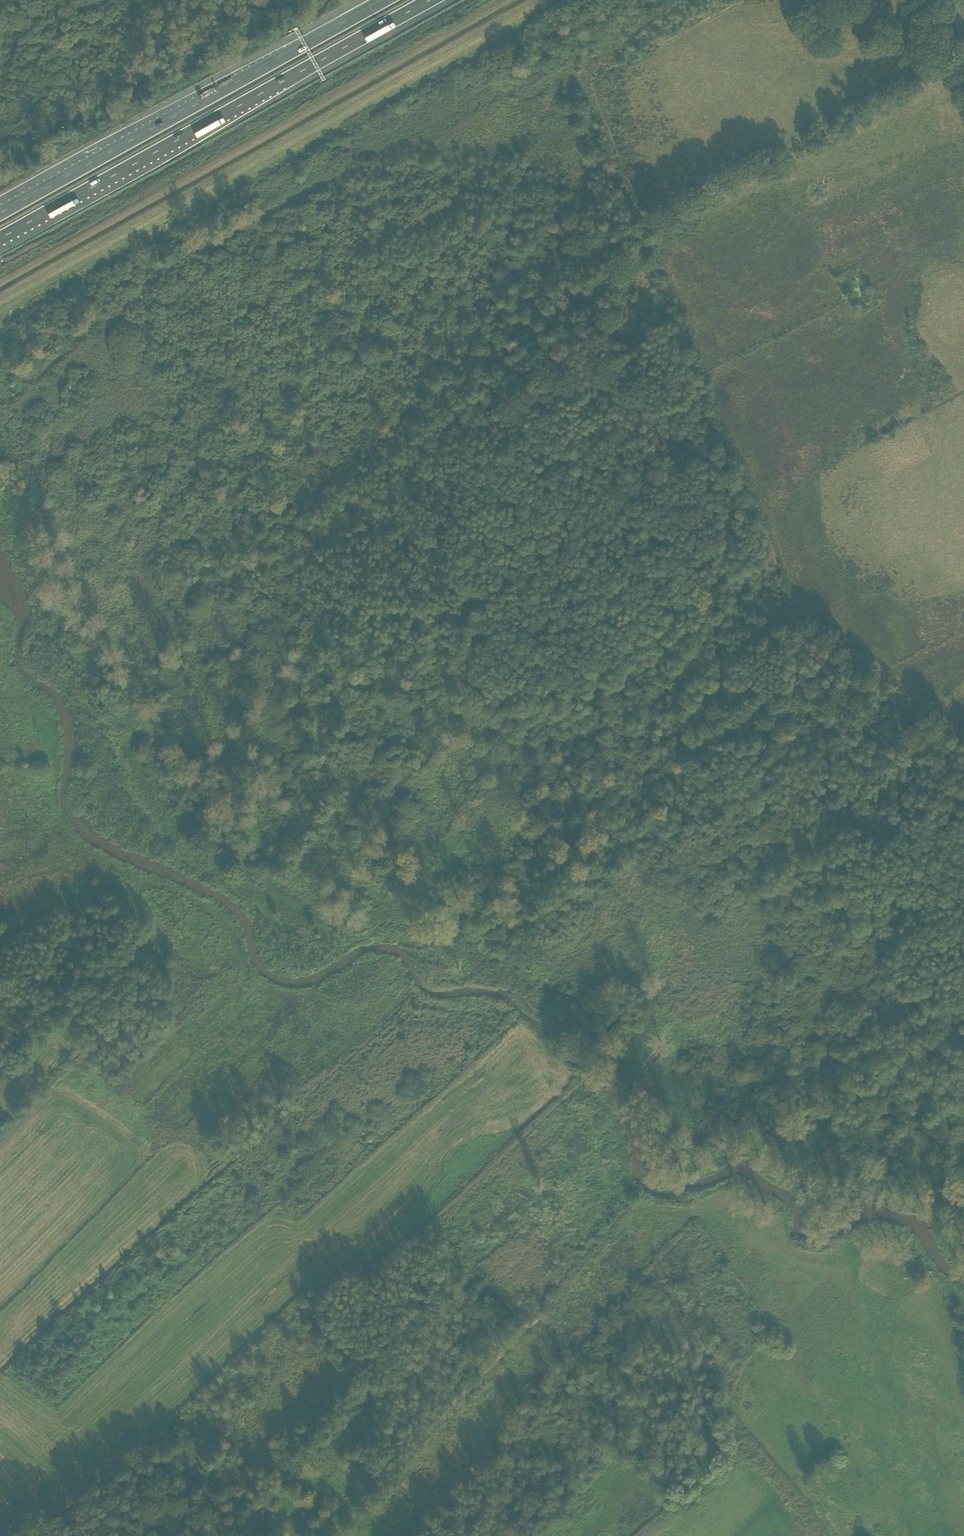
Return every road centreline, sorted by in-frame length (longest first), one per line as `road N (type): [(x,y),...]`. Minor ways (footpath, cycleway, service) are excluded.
road 1 (motorway): [(0,239),(429,0)]
road 2 (motorway): [(383,0),(0,213)]
road 3 (track): [(15,1535),(134,1455),(251,1535)]

